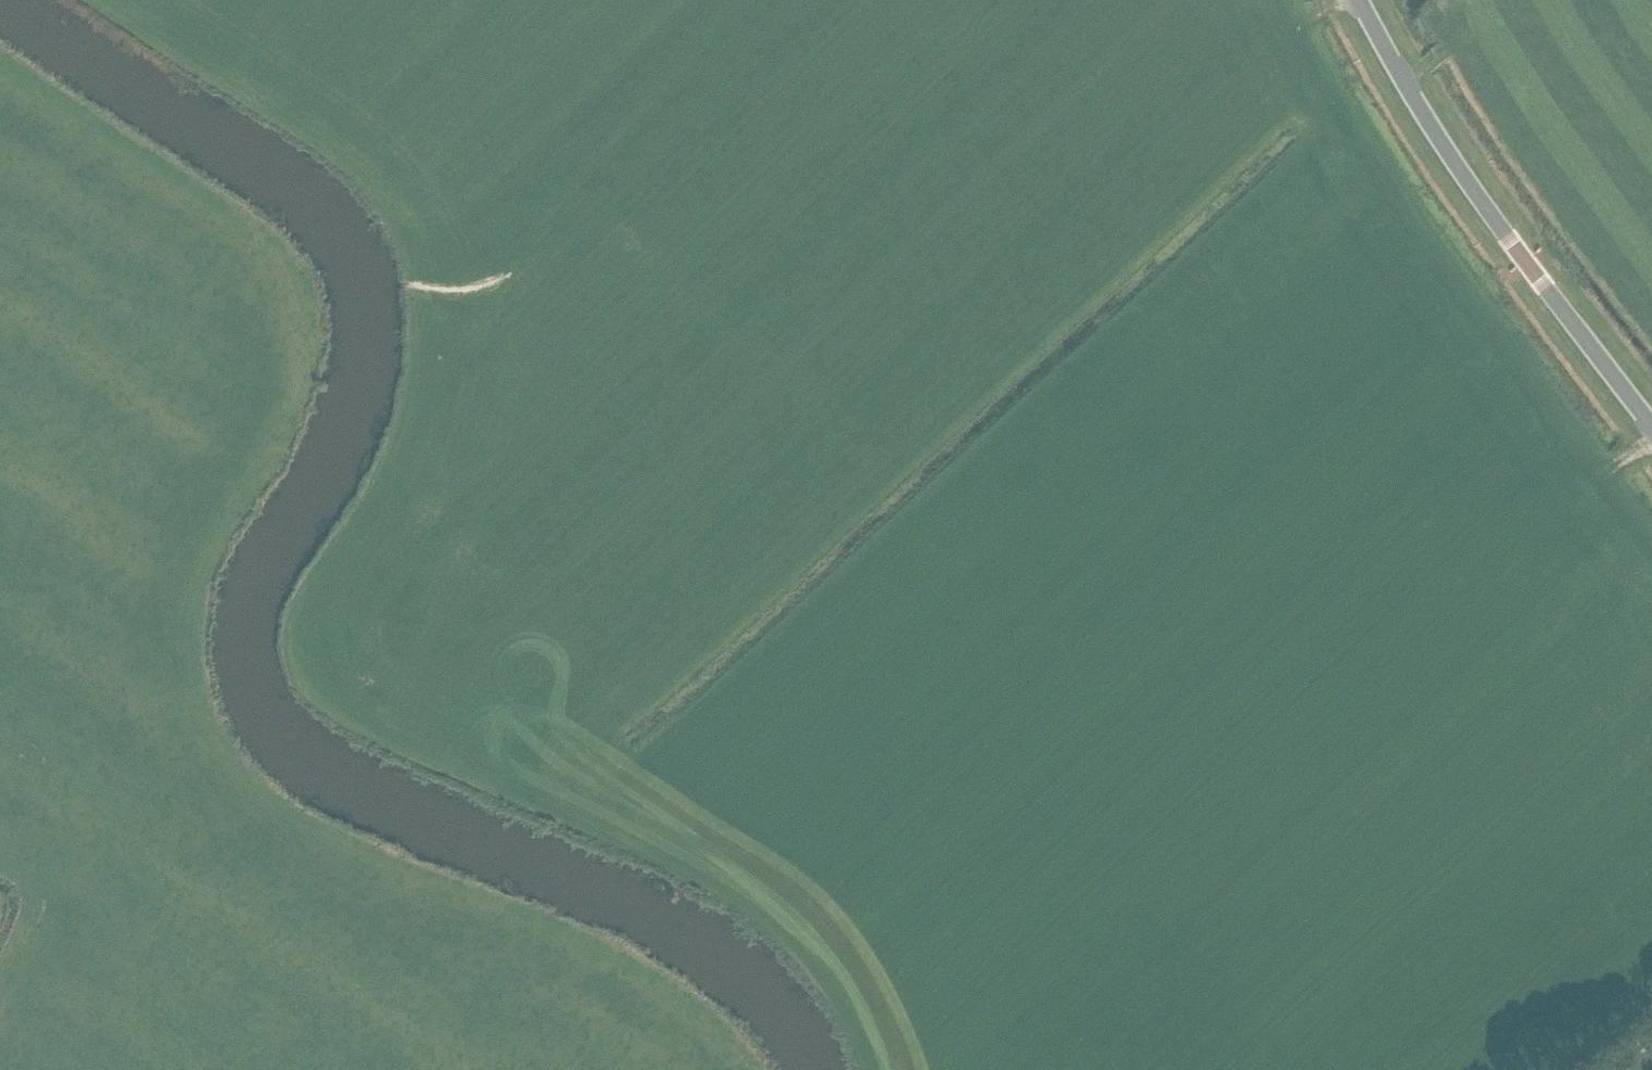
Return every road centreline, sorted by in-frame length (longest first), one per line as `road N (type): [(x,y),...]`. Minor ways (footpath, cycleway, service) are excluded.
road 1 (tertiary): [(1651,427),(1475,194),(1359,0)]

